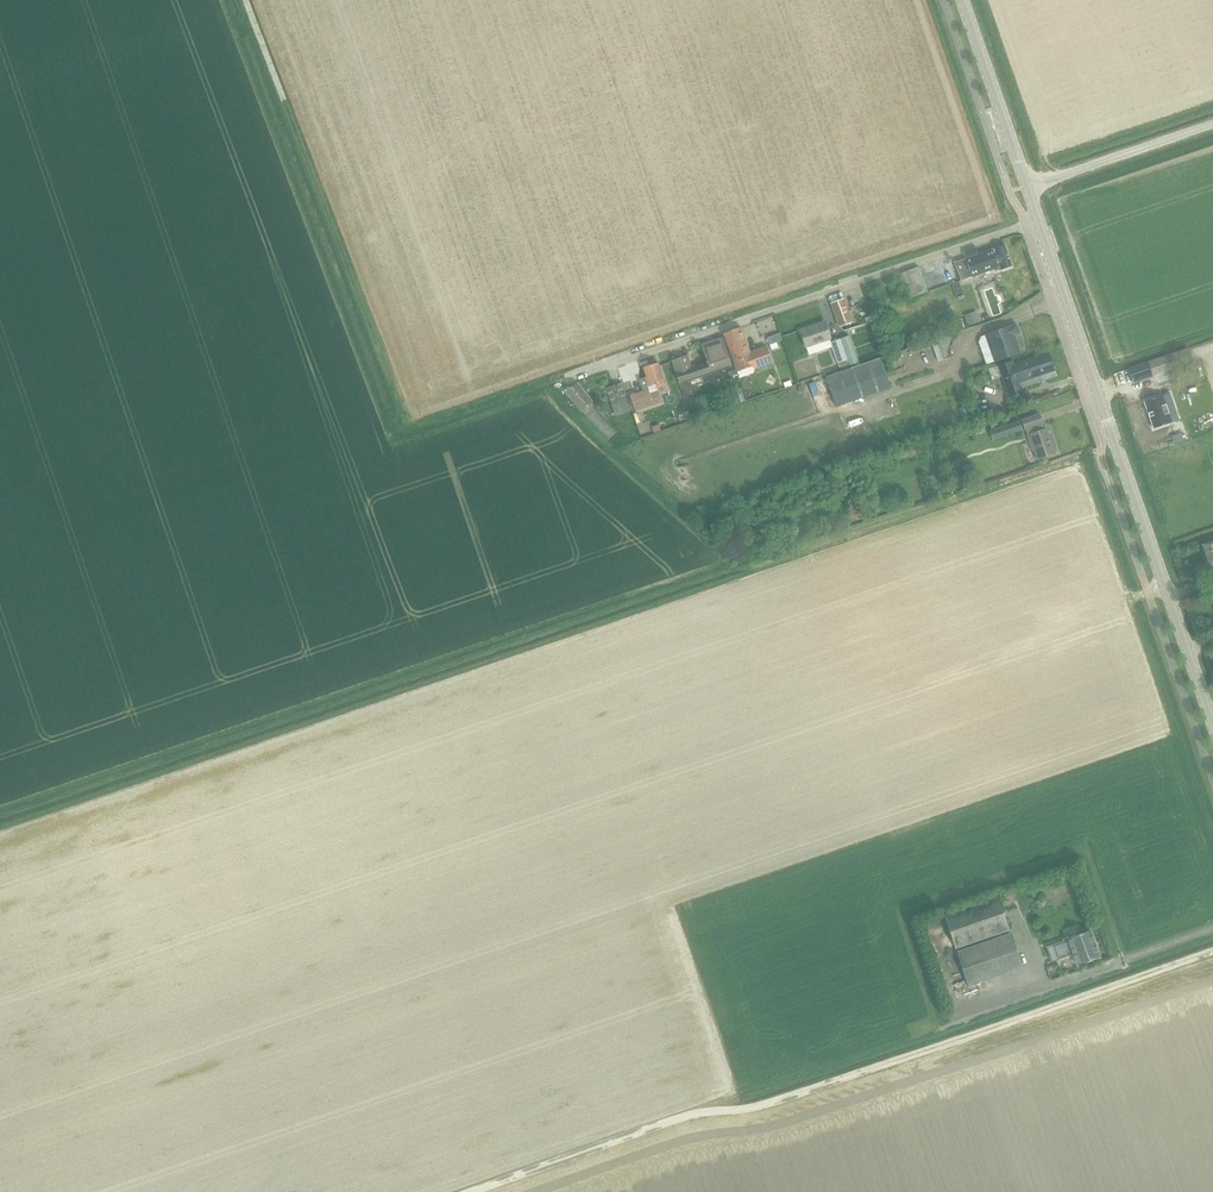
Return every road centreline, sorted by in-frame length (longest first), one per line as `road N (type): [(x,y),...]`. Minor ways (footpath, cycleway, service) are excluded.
road 1 (secondary): [(1212,737),(1037,224)]
road 2 (unclassified): [(566,383),(1037,224)]
road 3 (secondary): [(1025,186),(960,0)]
road 4 (unclassified): [(1025,186),(1212,124)]

